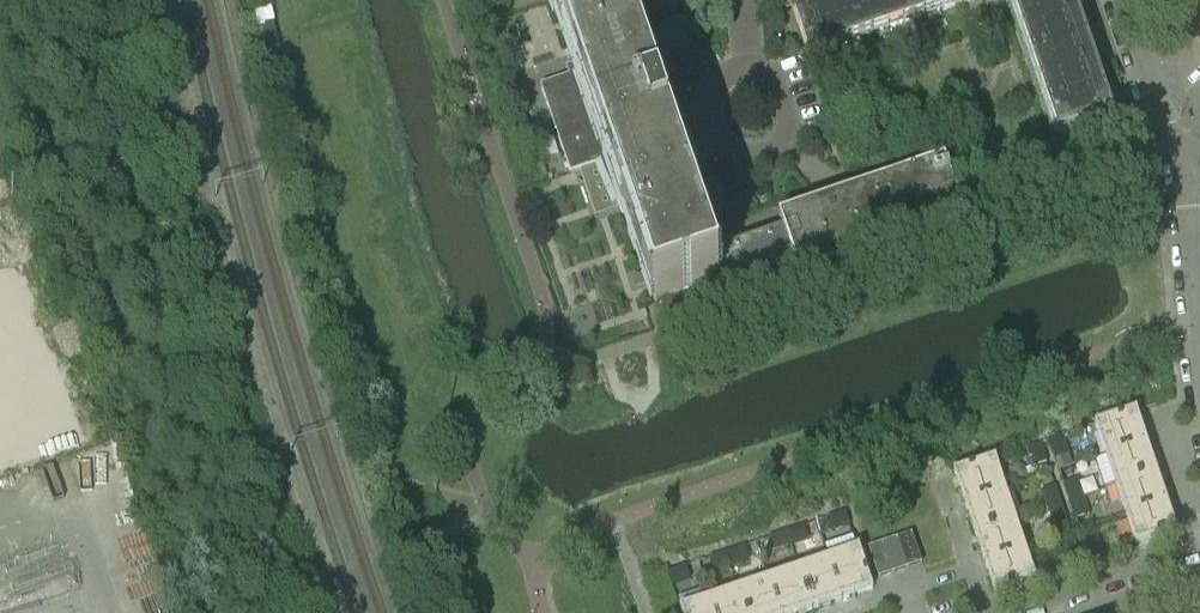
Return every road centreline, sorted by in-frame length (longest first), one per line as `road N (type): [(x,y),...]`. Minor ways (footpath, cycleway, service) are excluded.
road 1 (residential): [(1199,393),(1181,166)]
road 2 (residential): [(1181,166),(1118,0)]

